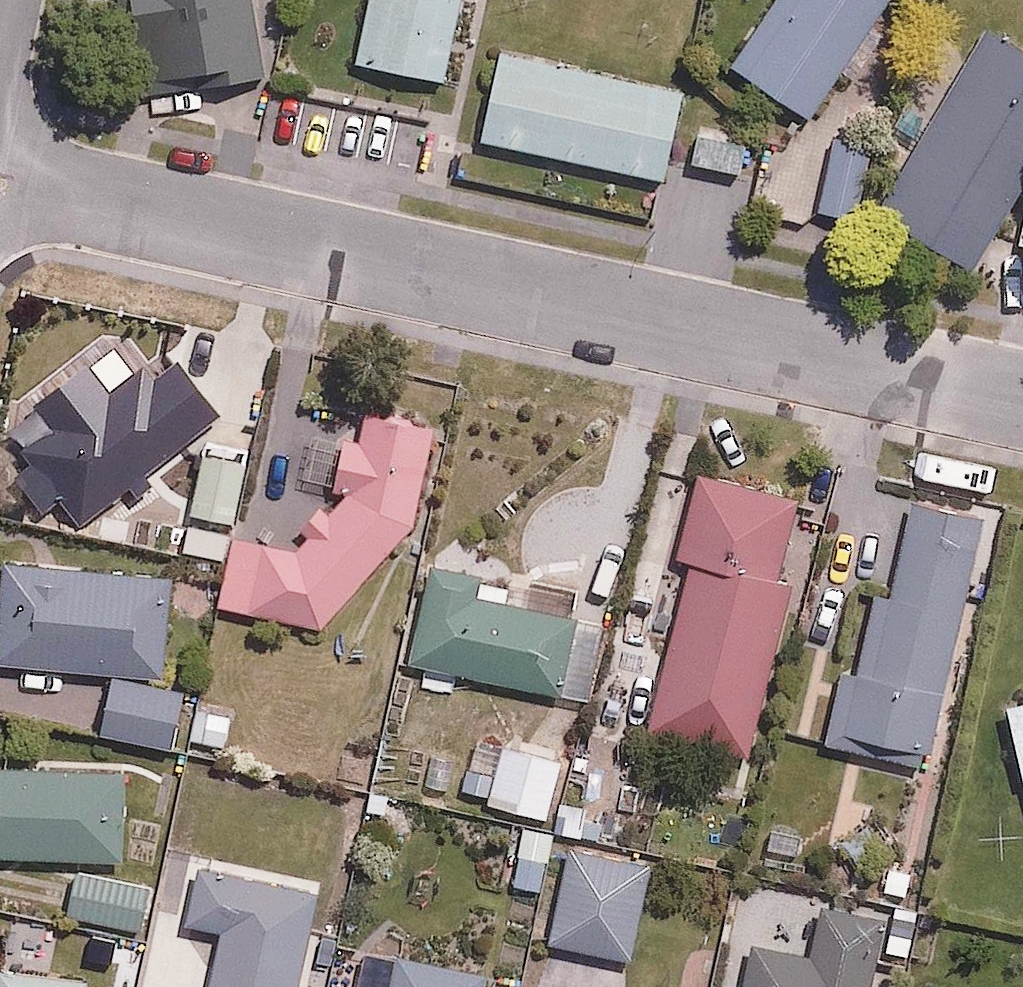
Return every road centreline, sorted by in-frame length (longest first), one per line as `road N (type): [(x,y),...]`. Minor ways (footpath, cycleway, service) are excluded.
road 1 (residential): [(1022,403),(0,187)]

